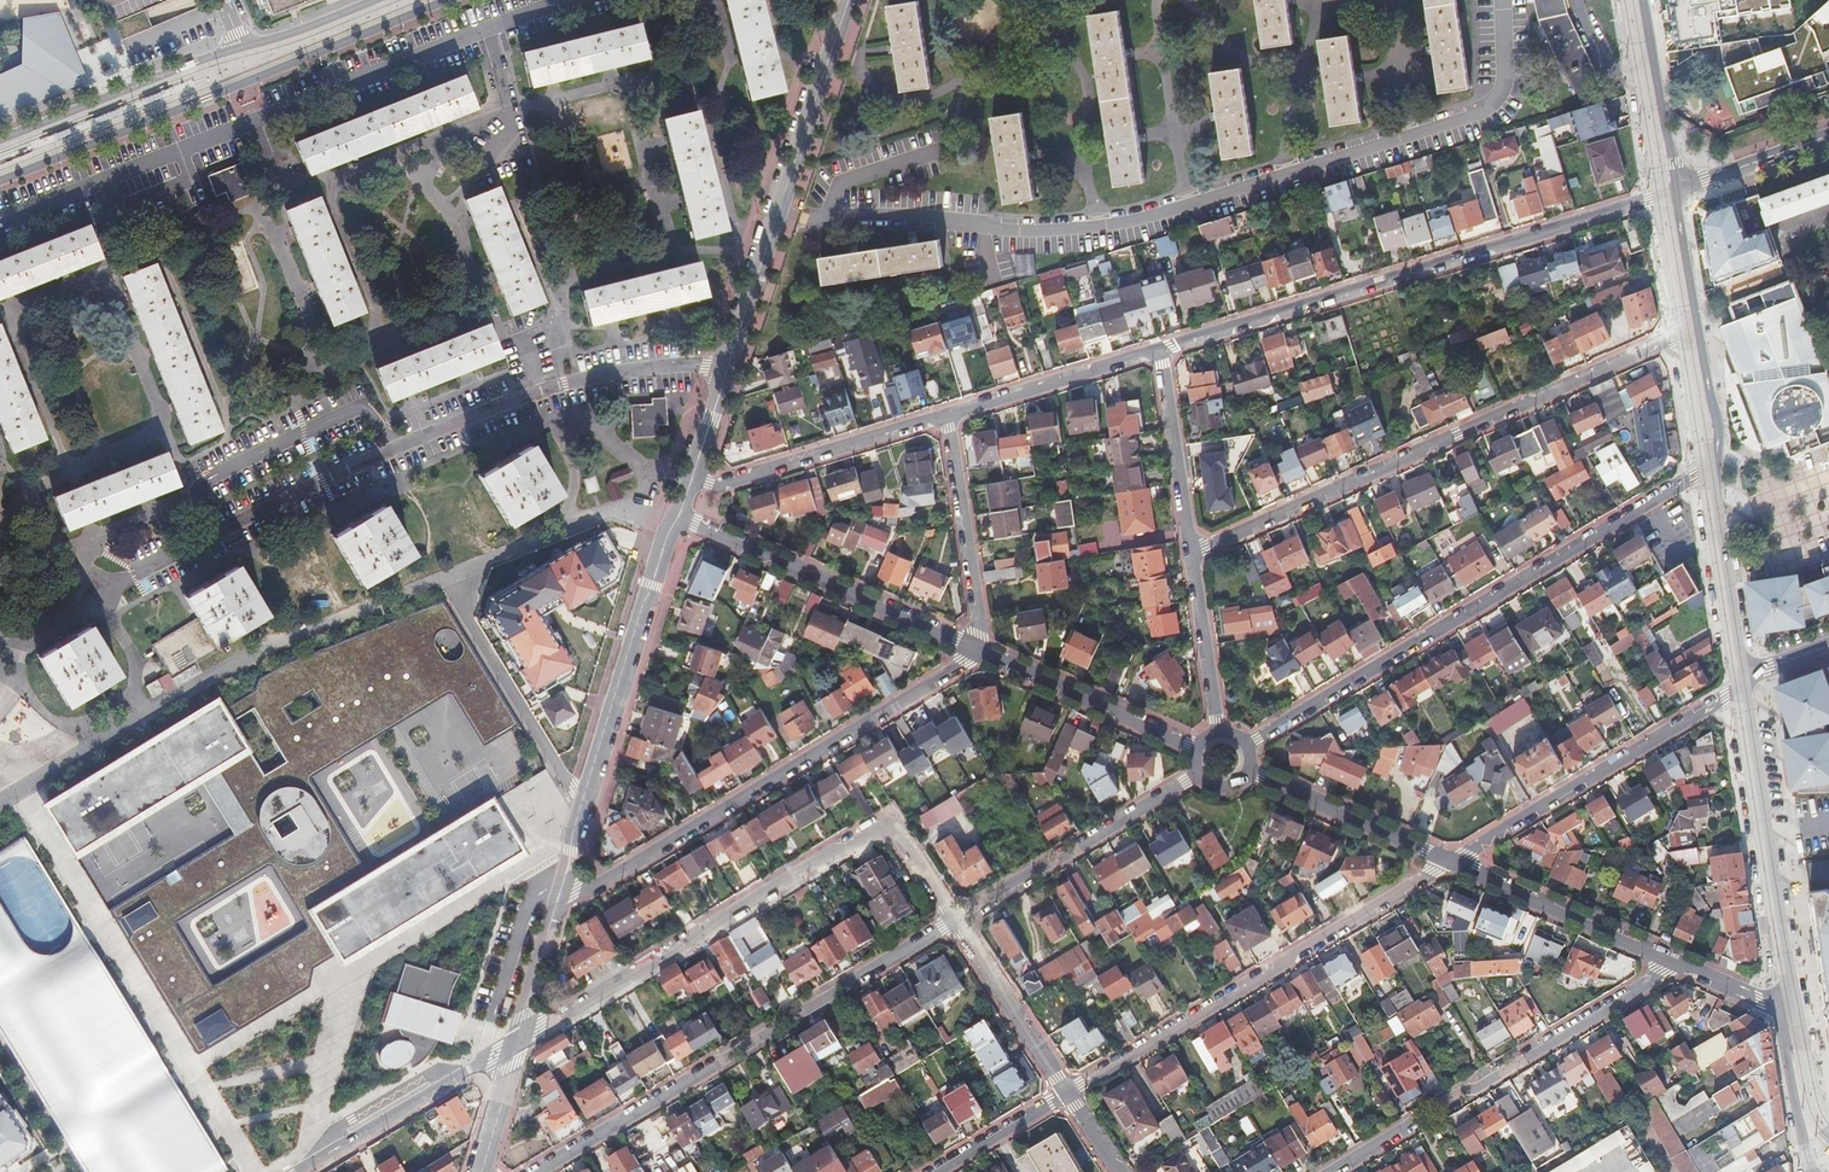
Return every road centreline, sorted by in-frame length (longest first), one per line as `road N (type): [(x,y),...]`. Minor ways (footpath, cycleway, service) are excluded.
road 1 (residential): [(1191,552),(1414,459),(1433,441),(1698,326)]
road 2 (residential): [(518,1043),(890,826),(954,921)]
road 3 (residential): [(1677,190),(1161,349)]
road 4 (residential): [(1246,746),(1708,469)]
road 5 (residential): [(690,482),(849,0)]
road 6 (residential): [(557,908),(966,660),(975,647)]
road 7 (residential): [(954,921),(538,1171)]
road 8 (tertiary): [(0,182),(448,0)]
road 9 (residential): [(1066,1095),(1449,861)]
road 10 (residential): [(557,908),(644,601),(678,517)]
road 11 (residential): [(1672,961),(1338,1171)]
road 12 (residential): [(1449,861),(1742,686)]
road 13 (secondary): [(1777,1005),(1790,990),(1742,686)]
road 14 (residential): [(678,517),(975,647)]
road 15 (residential): [(1198,774),(954,921)]
road 16 (residential): [(948,417),(924,418),(727,485),(690,482)]
road 17 (tertiary): [(242,45),(0,141)]
road 18 (residential): [(298,1171),(518,1043)]
road 19 (residential): [(975,647),(1200,749)]
road 20 (residential): [(1449,861),(1672,961)]
road 21 (residential): [(948,417),(984,621),(975,647)]
road 22 (residential): [(1161,349),(948,417)]
road 23 (secondary): [(1742,686),(1708,469)]
road 24 (residential): [(1250,771),(1449,861)]
road 25 (residential): [(954,921),(1066,1095)]
road 26 (residential): [(1191,552),(1161,349)]
road 27 (secondary): [(1677,190),(1644,0)]
road 28 (residential): [(1219,736),(1191,552)]
road 29 (secondary): [(1813,1171),(1777,1005)]
road 30 (residential): [(1828,137),(1677,190)]
road 31 (residential): [(937,1171),(1066,1095)]
road 32 (secondary): [(1708,469),(1719,428),(1698,326)]
road 33 (tertiary): [(376,0),(242,45)]
road 34 (residential): [(518,1043),(557,908)]
road 35 (secondary): [(1698,326),(1677,190)]
road 36 (residential): [(482,1171),(518,1043)]

